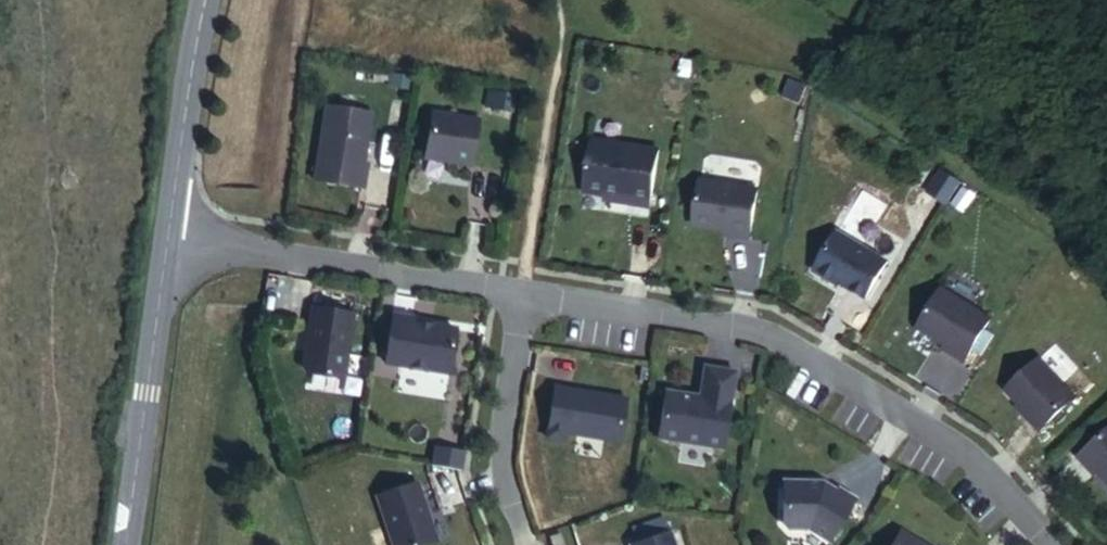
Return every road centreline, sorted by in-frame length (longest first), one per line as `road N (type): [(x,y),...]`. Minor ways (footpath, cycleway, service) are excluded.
road 1 (residential): [(523,292),(760,331),(975,459),(1052,544)]
road 2 (residential): [(167,237),(523,292)]
road 3 (tertiary): [(167,237),(125,544)]
road 4 (residential): [(523,292),(501,462),(524,544)]
road 5 (tertiary): [(205,0),(167,237)]

